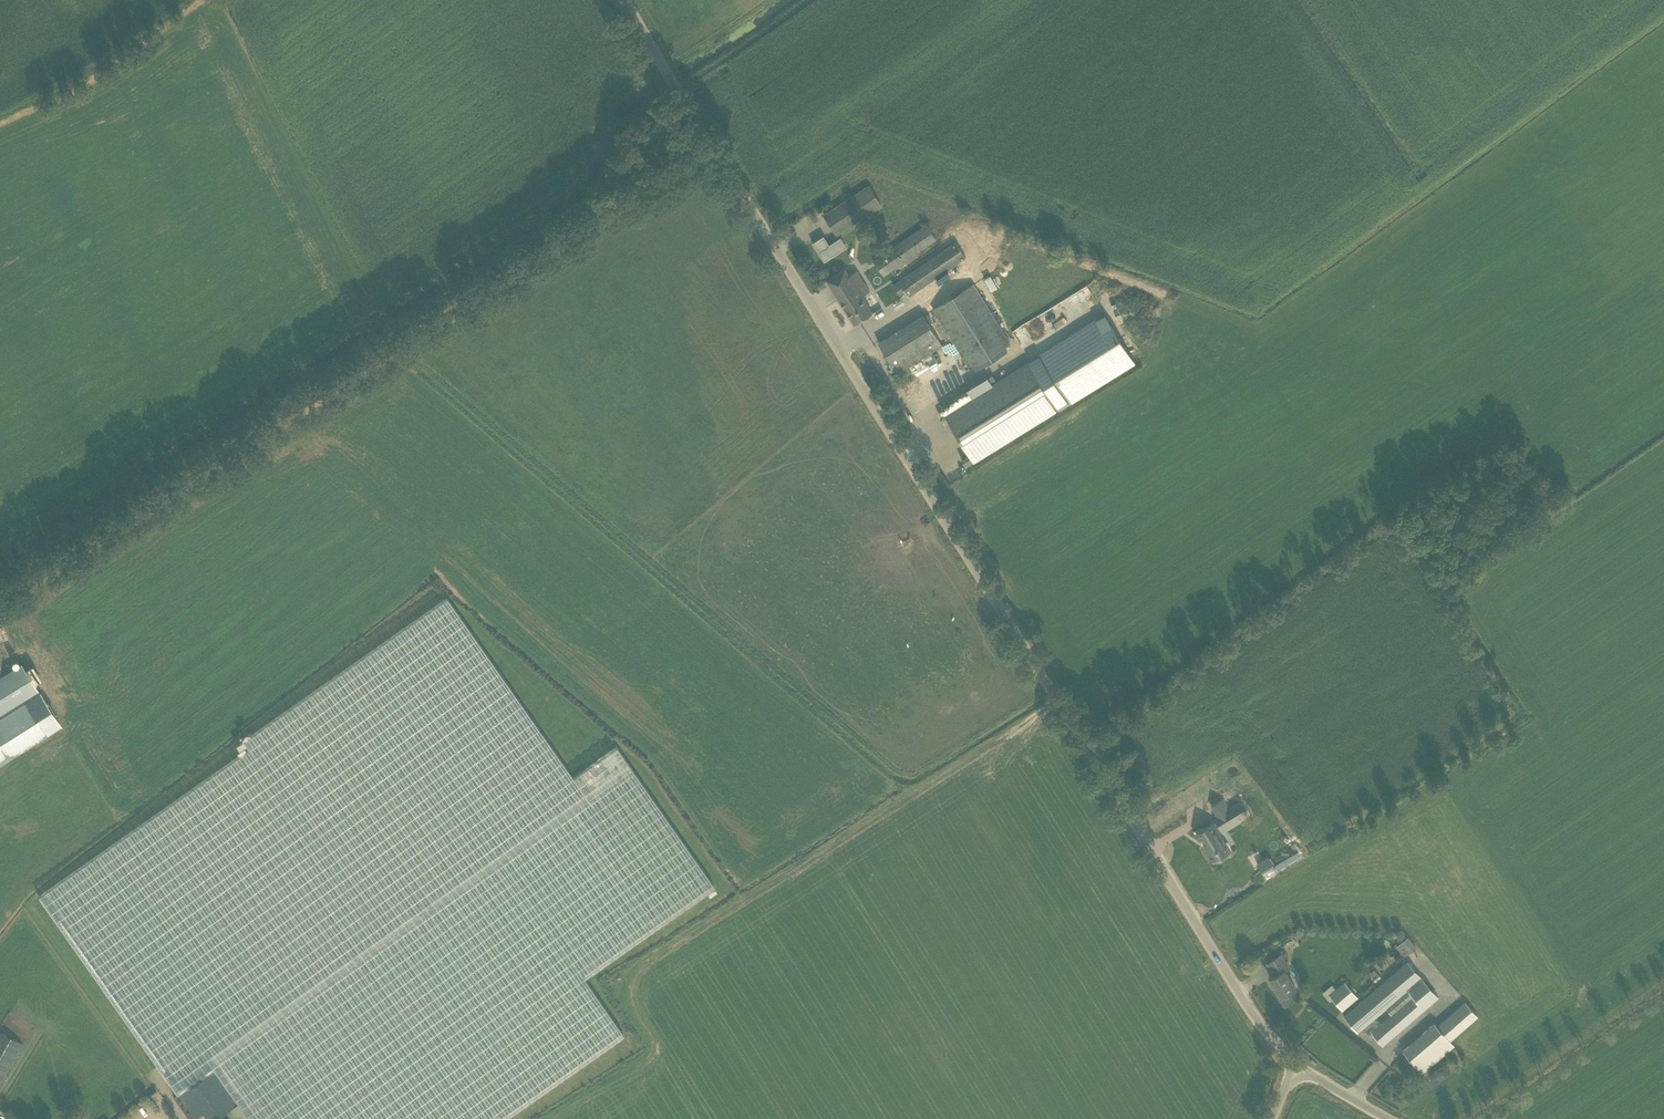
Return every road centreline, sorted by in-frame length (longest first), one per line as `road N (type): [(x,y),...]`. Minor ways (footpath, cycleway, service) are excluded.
road 1 (unclassified): [(1291,1074),(791,286),(622,0)]
road 2 (track): [(0,599),(244,440)]

